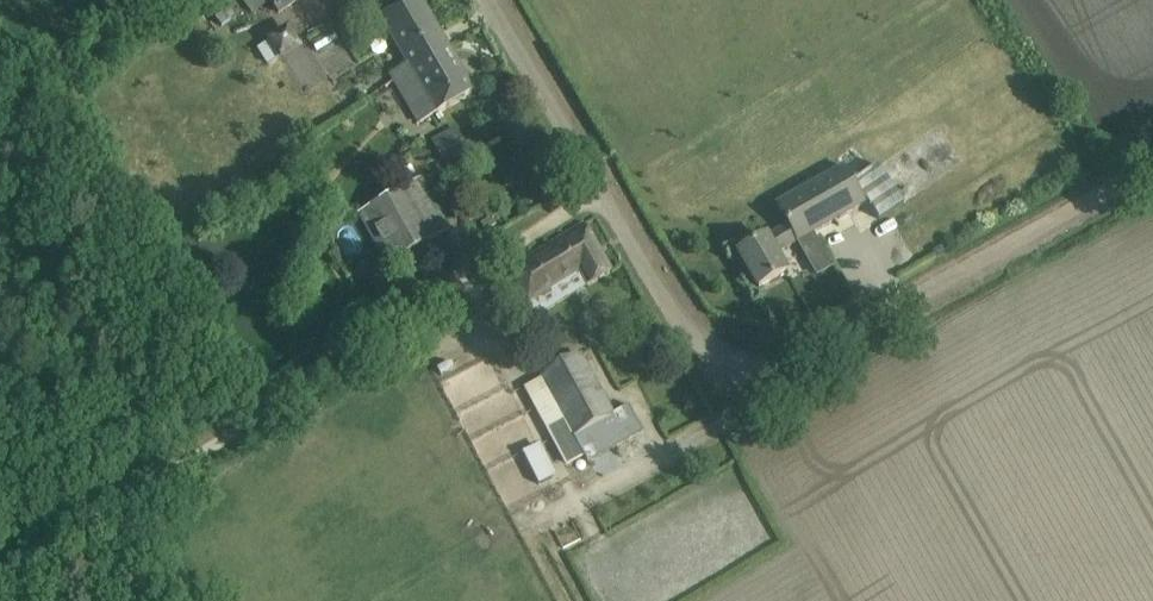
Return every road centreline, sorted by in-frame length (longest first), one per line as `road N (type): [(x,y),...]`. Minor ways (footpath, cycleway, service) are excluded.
road 1 (track): [(0,570),(228,434),(600,190)]
road 2 (unclassified): [(714,354),(760,366),(818,350),(1152,165)]
road 3 (unclassified): [(714,354),(673,316),(489,0)]

